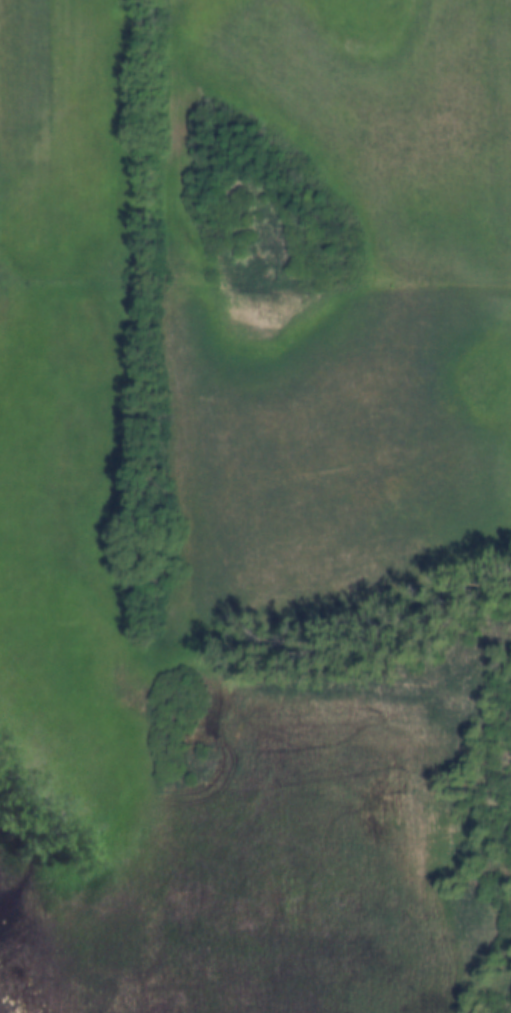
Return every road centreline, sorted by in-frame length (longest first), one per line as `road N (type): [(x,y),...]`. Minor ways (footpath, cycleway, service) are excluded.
road 1 (track): [(0,279),(167,283),(257,322),(273,322),(340,286),(510,286)]

